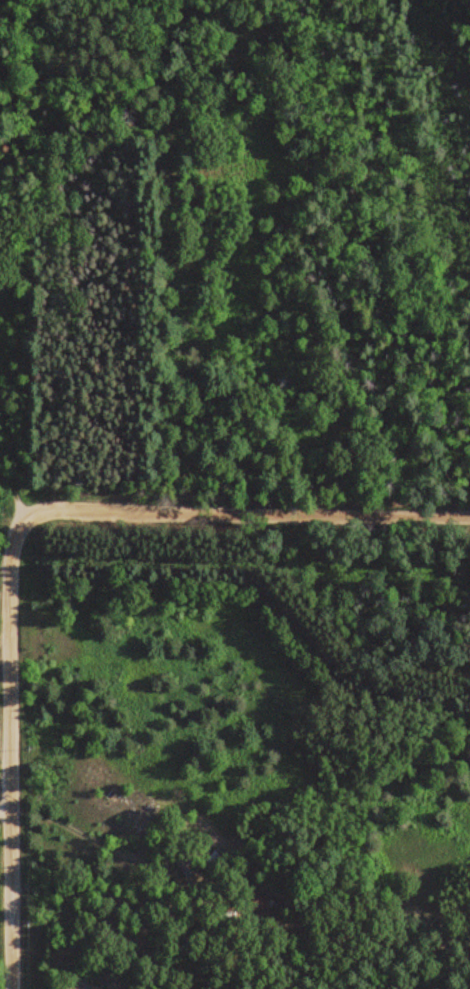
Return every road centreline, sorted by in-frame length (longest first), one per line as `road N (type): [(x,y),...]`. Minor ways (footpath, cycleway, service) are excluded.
road 1 (residential): [(10,988),(10,593),(20,521)]
road 2 (residential): [(469,519),(20,521)]

